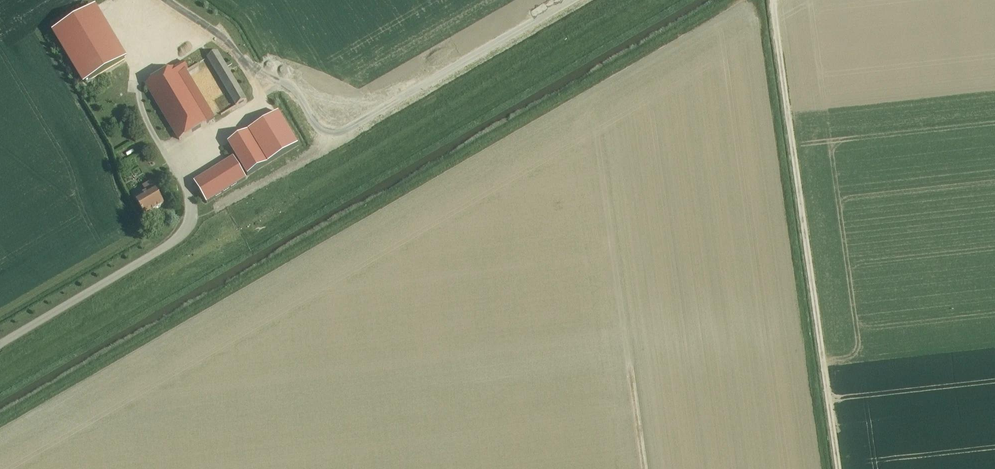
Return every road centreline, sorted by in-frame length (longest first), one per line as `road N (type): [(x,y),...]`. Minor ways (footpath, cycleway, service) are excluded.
road 1 (track): [(0,425),(741,0)]
road 2 (track): [(838,468),(773,0)]

